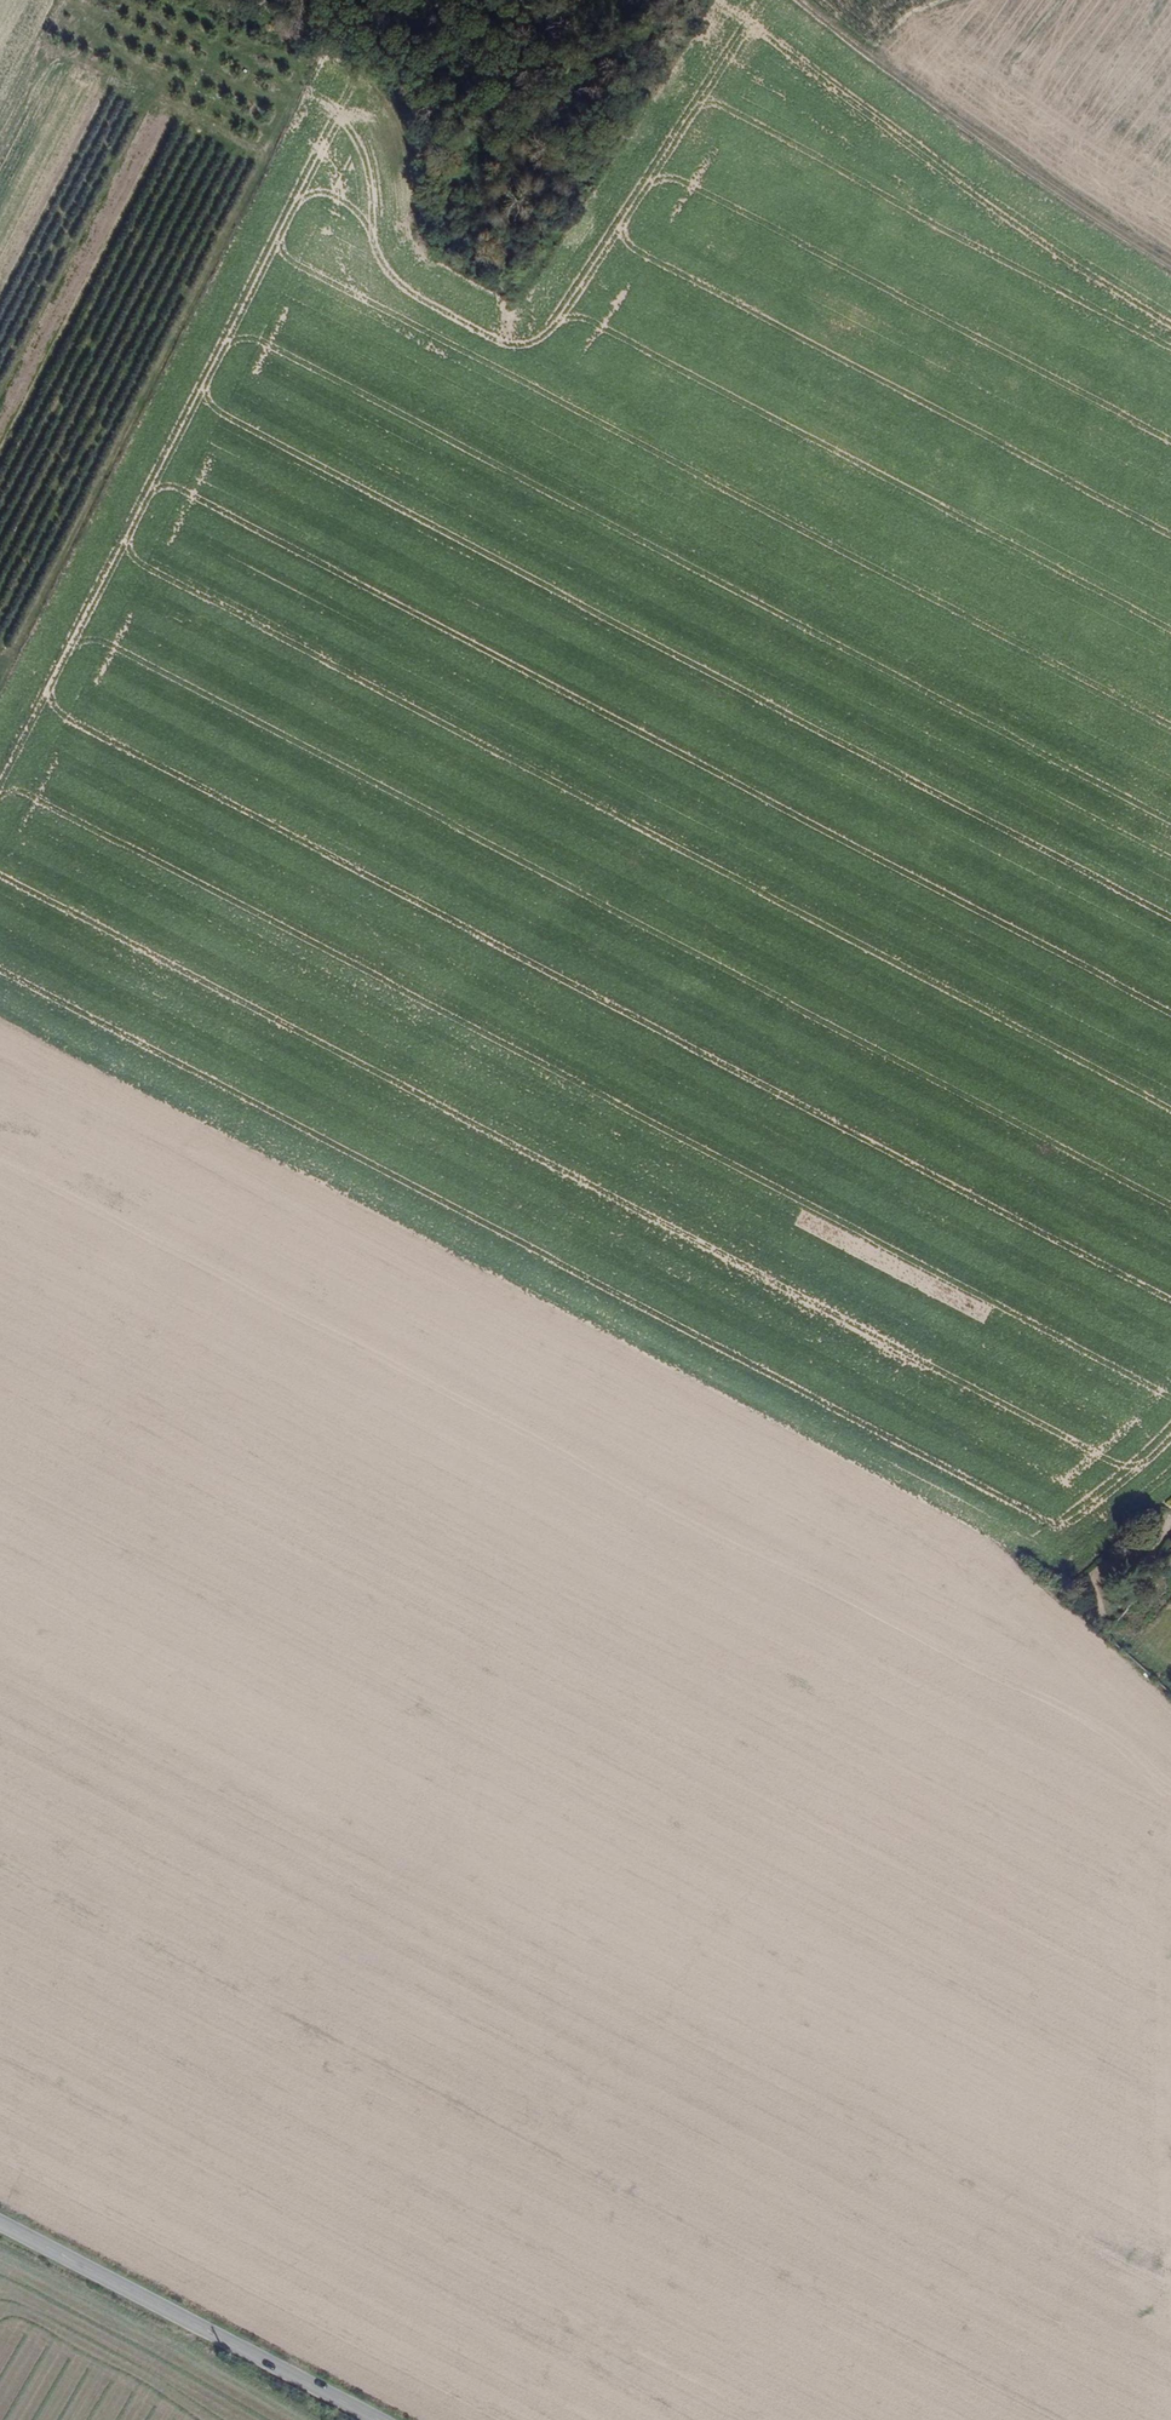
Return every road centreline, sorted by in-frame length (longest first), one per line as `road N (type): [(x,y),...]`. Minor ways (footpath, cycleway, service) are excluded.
road 1 (track): [(808,0),(1042,183),(1170,263)]
road 2 (tertiary): [(366,2419),(0,2227)]

